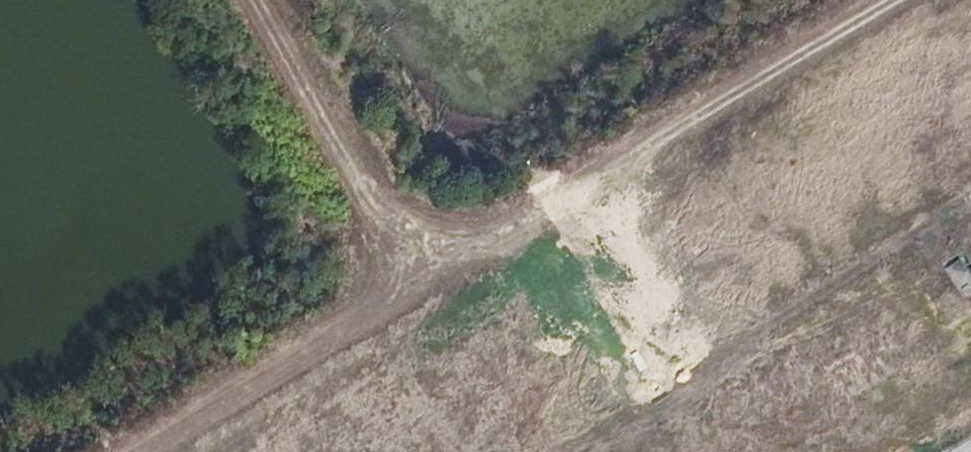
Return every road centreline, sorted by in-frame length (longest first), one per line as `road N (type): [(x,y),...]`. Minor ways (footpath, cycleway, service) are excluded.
road 1 (track): [(142,451),(893,0)]
road 2 (track): [(970,207),(566,451)]
road 3 (track): [(423,283),(237,0)]

